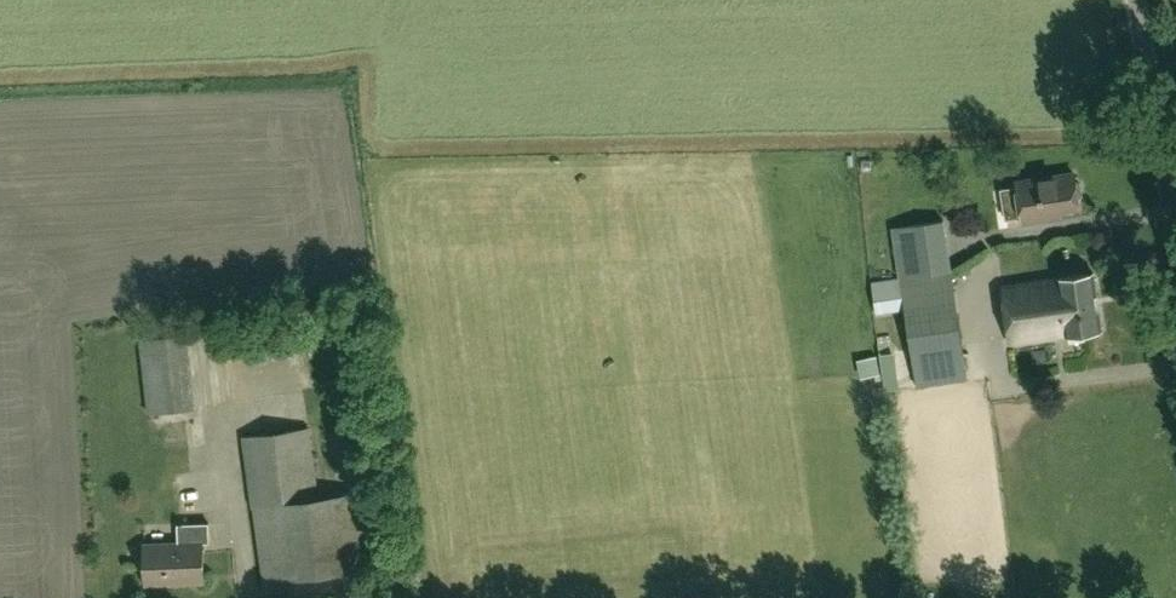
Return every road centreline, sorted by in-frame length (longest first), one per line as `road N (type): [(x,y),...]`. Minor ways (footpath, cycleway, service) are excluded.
road 1 (unclassified): [(1175,232),(1136,0)]

